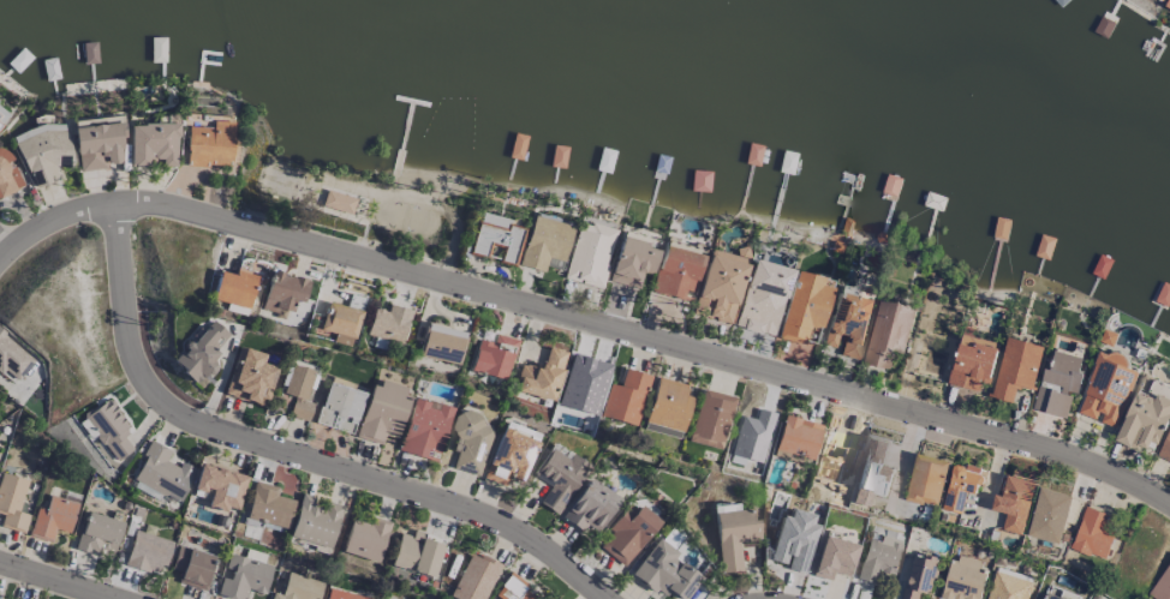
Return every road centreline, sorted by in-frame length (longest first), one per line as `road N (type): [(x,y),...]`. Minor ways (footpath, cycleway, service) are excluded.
road 1 (residential): [(1169,501),(1141,478),(155,199),(62,214),(0,253)]
road 2 (residential): [(603,598),(488,515),(174,408),(142,375),(113,205)]

